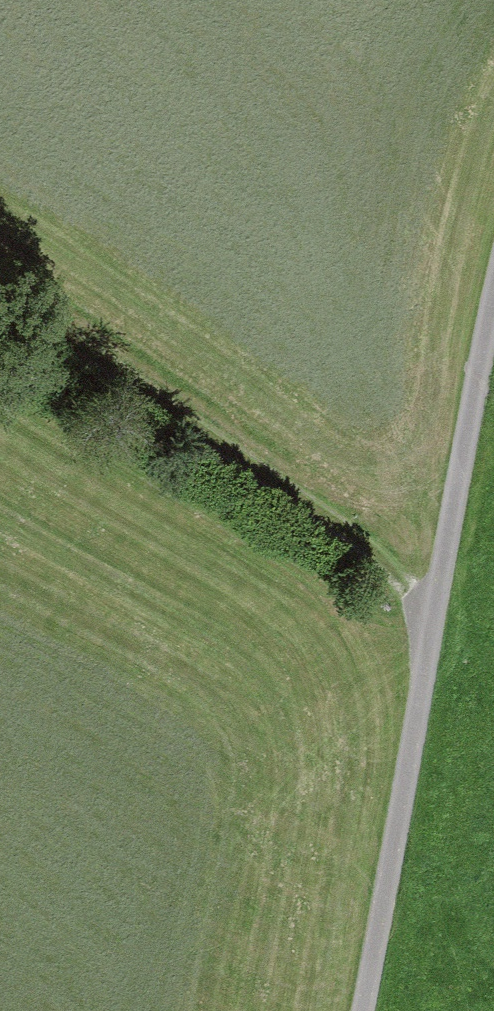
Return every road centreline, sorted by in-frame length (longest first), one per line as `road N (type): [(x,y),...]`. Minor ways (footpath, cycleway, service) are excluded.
road 1 (track): [(493,299),(368,1010)]
road 2 (track): [(0,295),(383,559),(437,614)]

